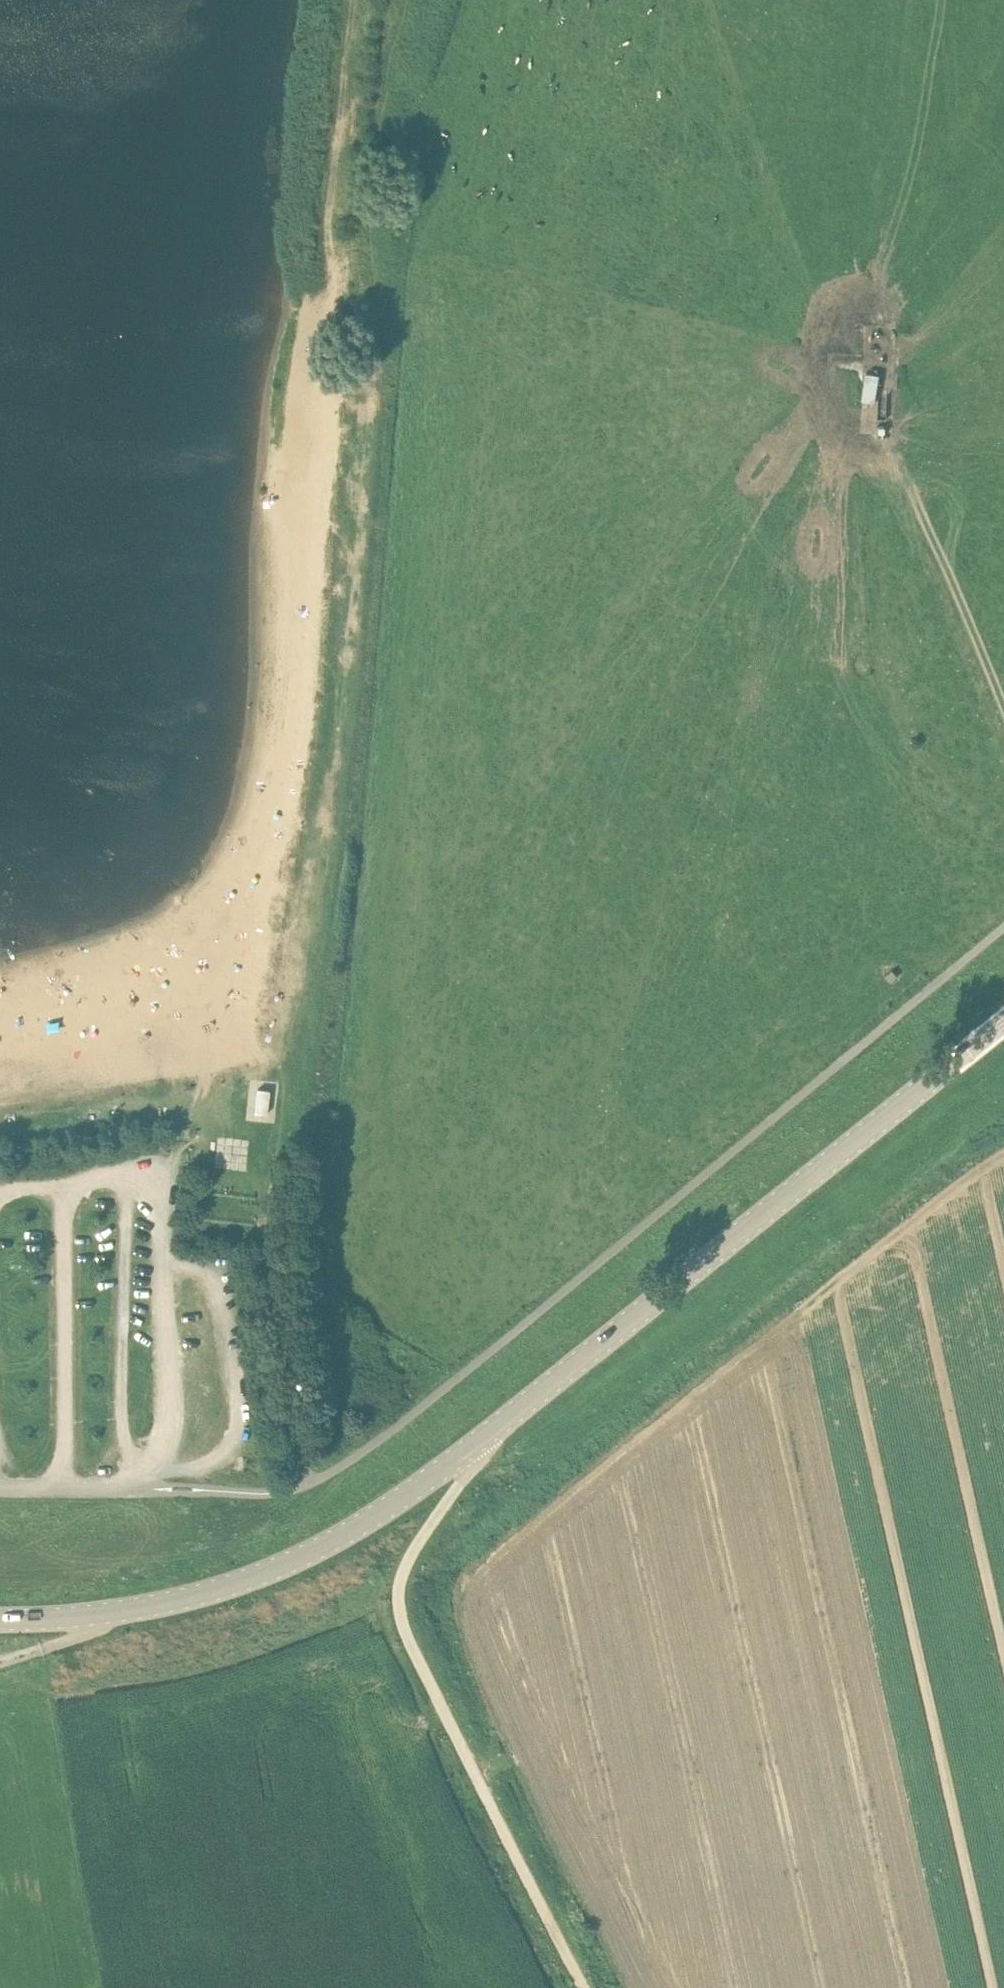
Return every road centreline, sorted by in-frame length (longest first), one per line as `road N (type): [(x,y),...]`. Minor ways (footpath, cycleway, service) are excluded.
road 1 (secondary): [(0,1620),(130,1610),(217,1590),(346,1533),(453,1459),(1003,1021)]
road 2 (track): [(583,1987),(399,1609),(411,1557),(462,1480),(453,1459)]
road 3 (track): [(1003,777),(971,711),(897,444)]

